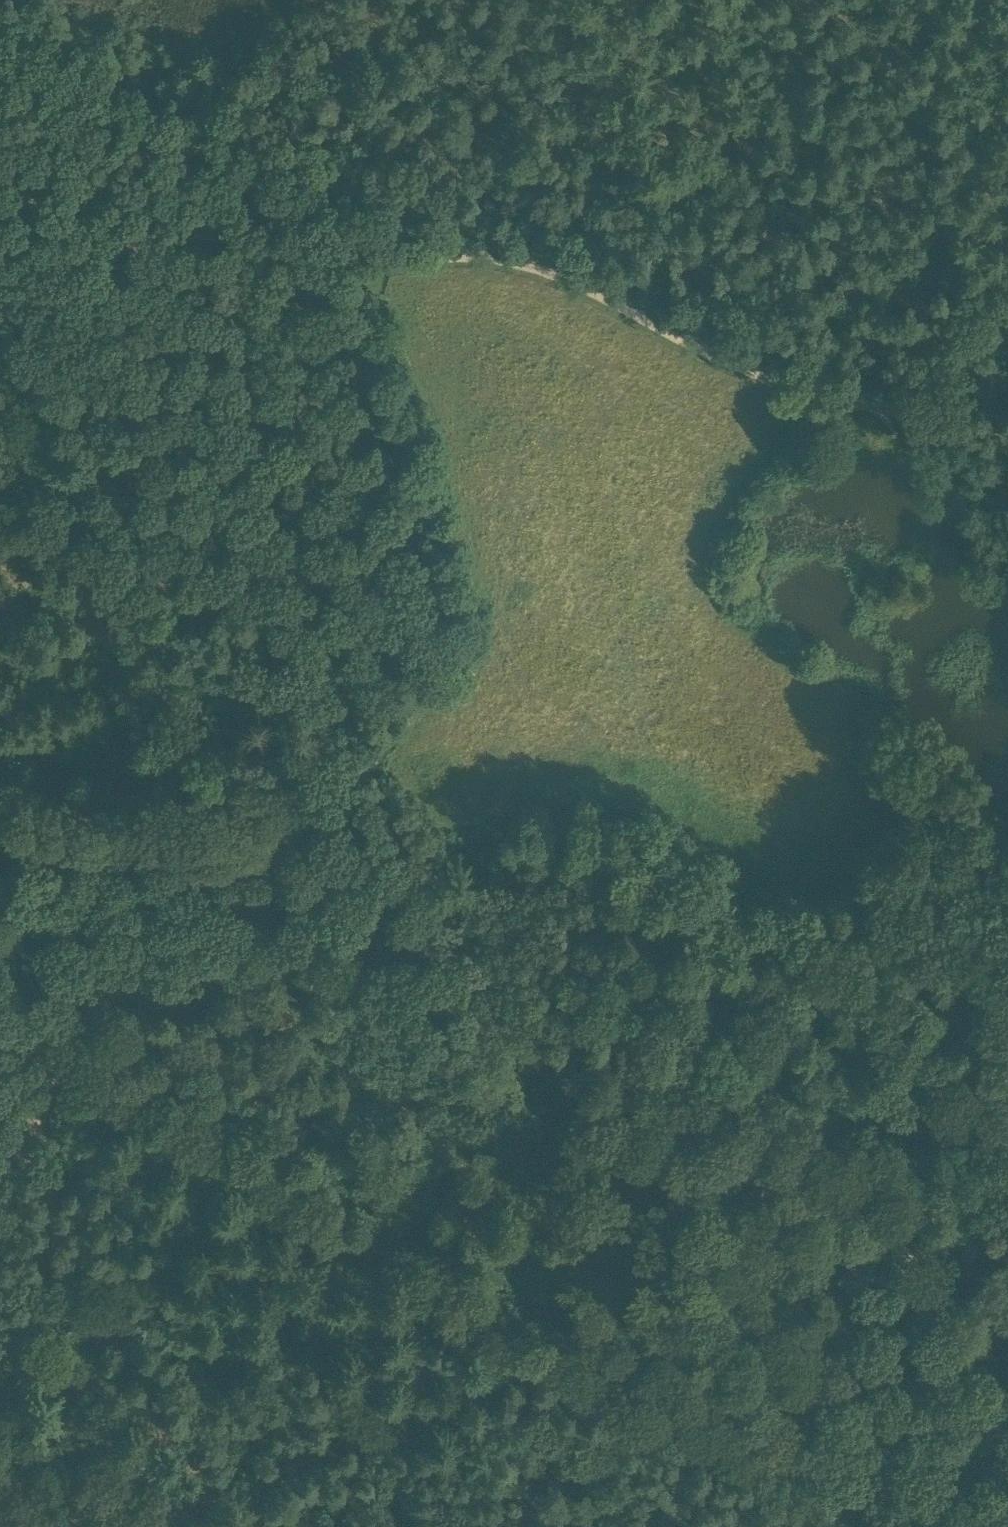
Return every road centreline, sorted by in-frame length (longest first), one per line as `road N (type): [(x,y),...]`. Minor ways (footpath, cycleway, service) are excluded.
road 1 (track): [(0,1031),(842,1526)]
road 2 (track): [(883,409),(766,378),(538,266),(452,255)]
road 3 (track): [(452,255),(303,284),(110,349),(40,386)]
road 4 (track): [(0,1349),(211,1499)]
road 5 (track): [(1007,435),(883,409)]

